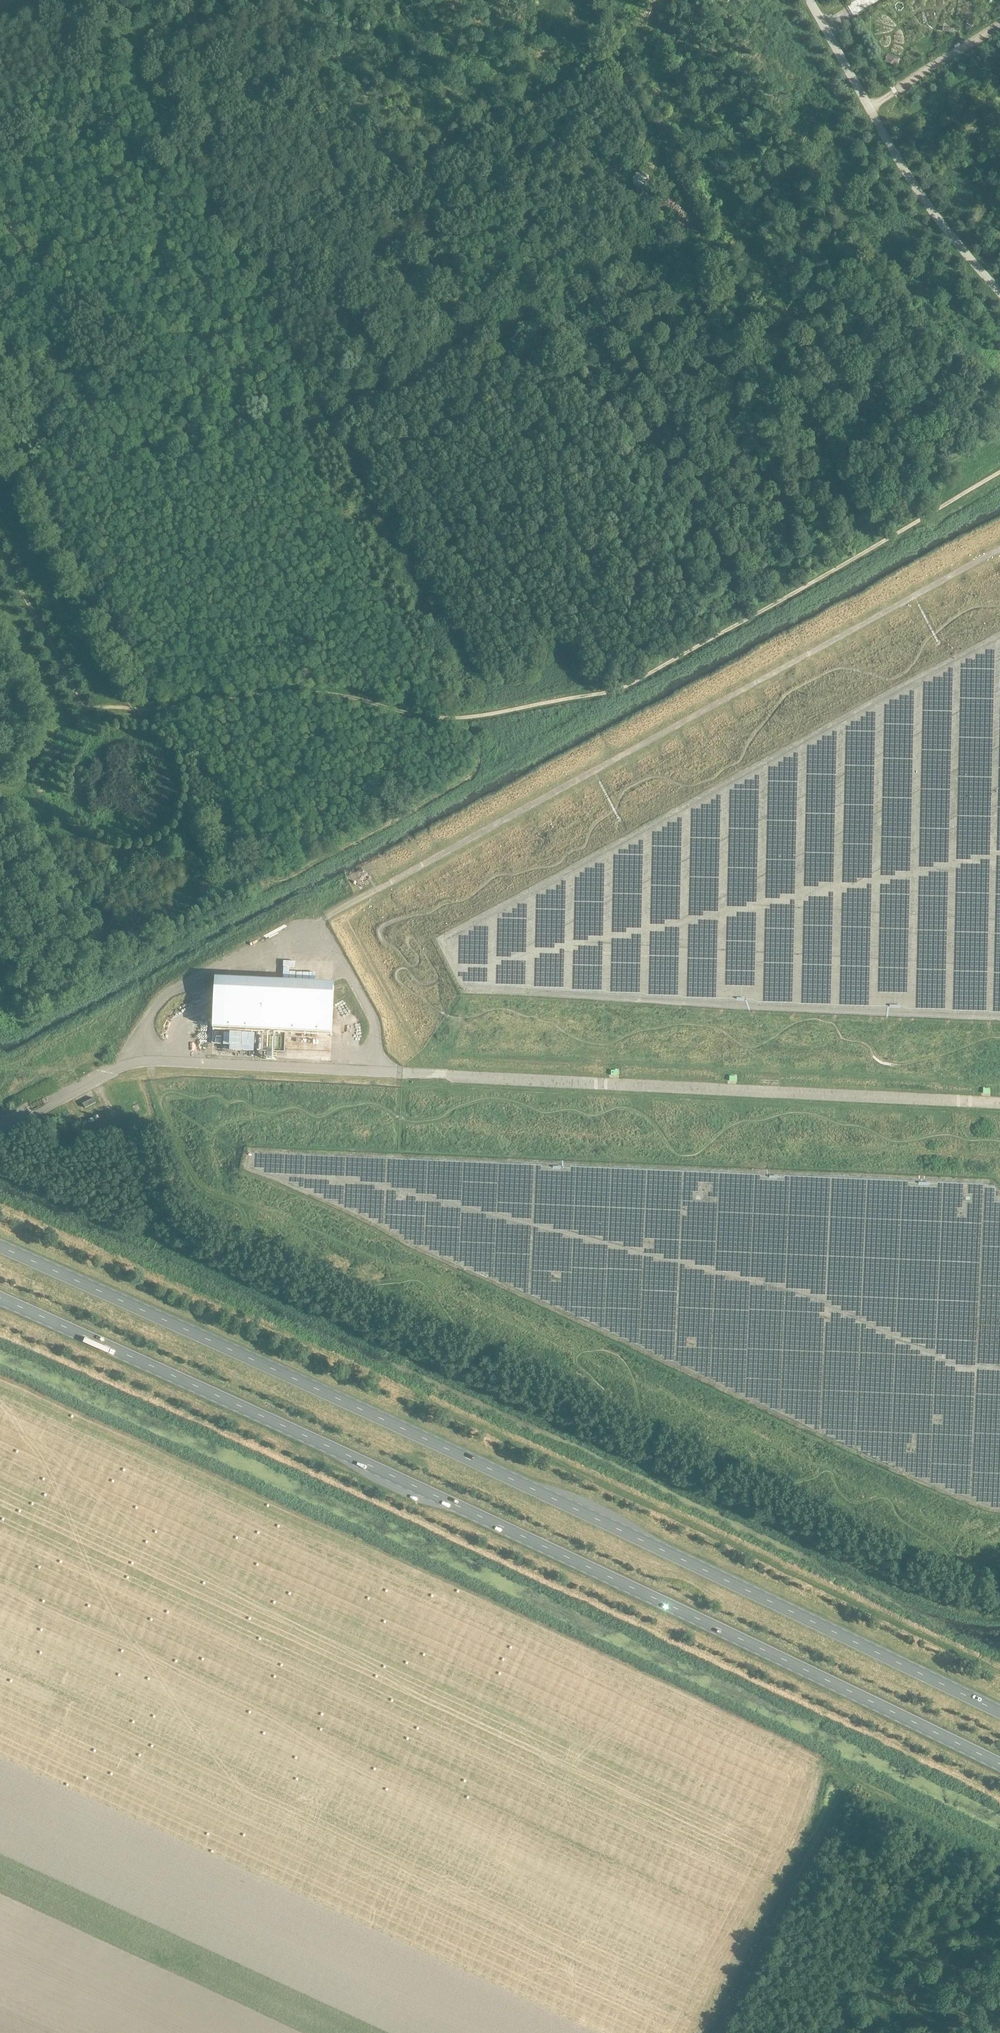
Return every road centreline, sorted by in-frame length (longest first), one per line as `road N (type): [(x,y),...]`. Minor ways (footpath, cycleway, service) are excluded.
road 1 (track): [(999,472),(610,692),(480,715),(433,718),(318,692),(86,711),(0,554)]
road 2 (primary): [(0,1298),(999,1765)]
road 3 (primary): [(999,1711),(0,1246)]
road 4 (unclassified): [(999,290),(927,207),(811,0)]
road 5 (track): [(999,1849),(855,1779)]

